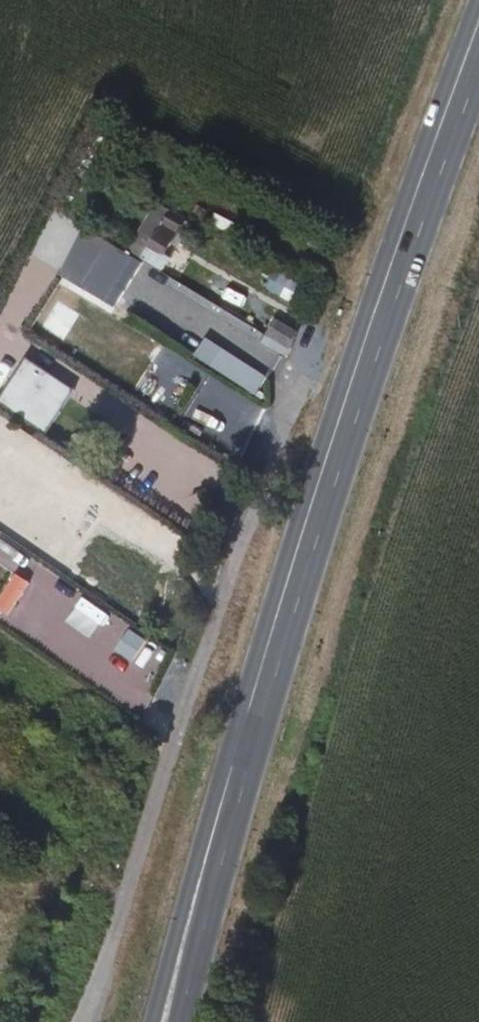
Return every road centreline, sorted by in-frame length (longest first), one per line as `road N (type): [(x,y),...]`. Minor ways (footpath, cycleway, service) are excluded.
road 1 (primary): [(224,823),(333,463),(478,46)]
road 2 (residential): [(83,1021),(188,699),(309,369)]
road 3 (primary): [(224,823),(154,1021)]
road 4 (primary): [(182,1021),(224,823)]

